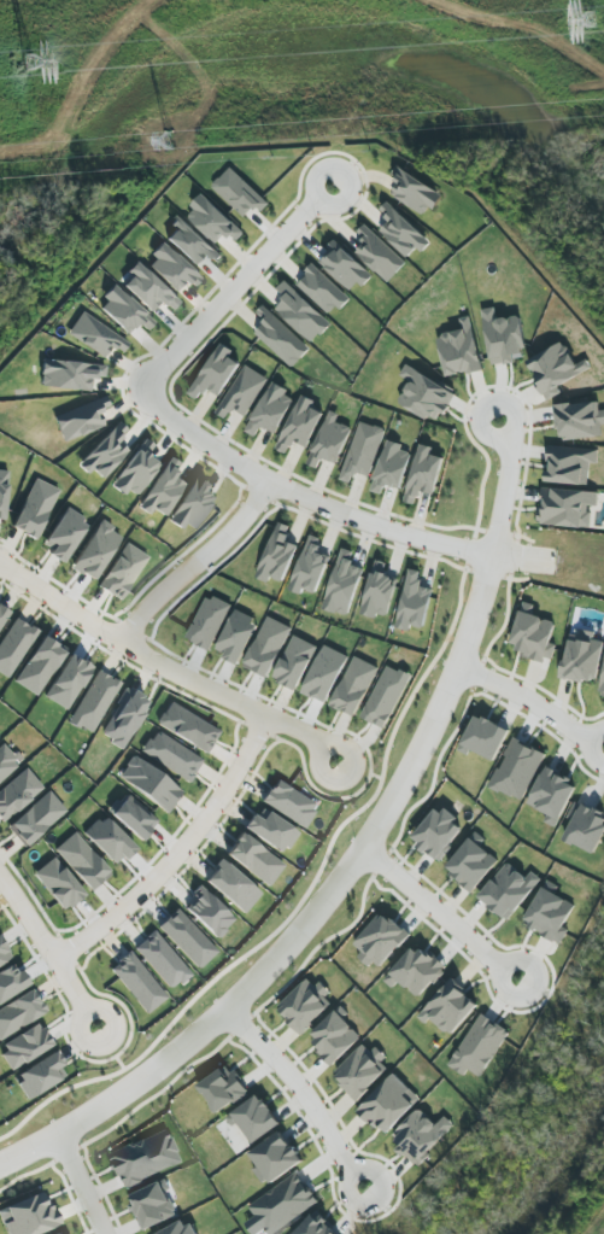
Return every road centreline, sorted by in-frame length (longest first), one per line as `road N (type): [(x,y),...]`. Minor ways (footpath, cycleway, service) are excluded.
road 1 (residential): [(61,1131),(180,1057),(291,948),(373,846),(428,741),(491,561)]
road 2 (residential): [(263,484),(143,397),(300,221)]
road 3 (residential): [(0,568),(19,569),(158,665),(332,753)]
road 4 (residential): [(60,959),(219,809),(275,718)]
road 5 (residential): [(491,561),(377,530),(263,484)]
road 6 (residential): [(125,642),(263,484)]
road 7 (residential): [(224,1013),(286,1081),(350,1175)]
road 8 (residential): [(364,855),(503,976)]
road 9 (residential): [(0,865),(95,1014)]
road 10 (residential): [(455,666),(600,751)]
road 11 (residential): [(491,561),(503,448),(495,426)]

